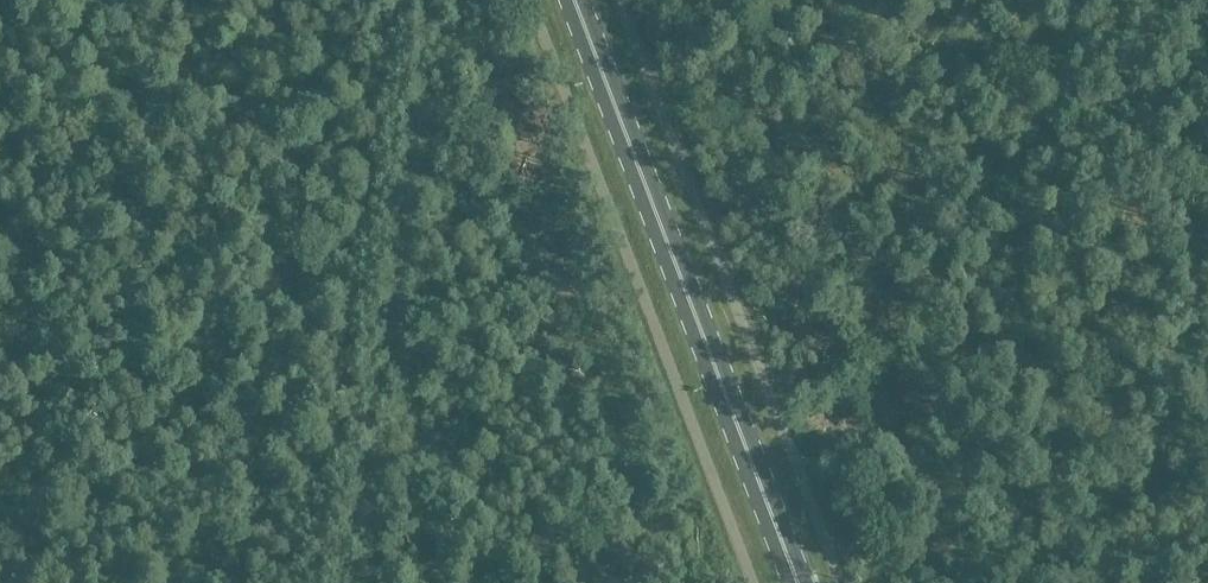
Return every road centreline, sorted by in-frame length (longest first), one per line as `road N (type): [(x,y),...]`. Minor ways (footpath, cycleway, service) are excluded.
road 1 (primary): [(798,582),(574,0)]

